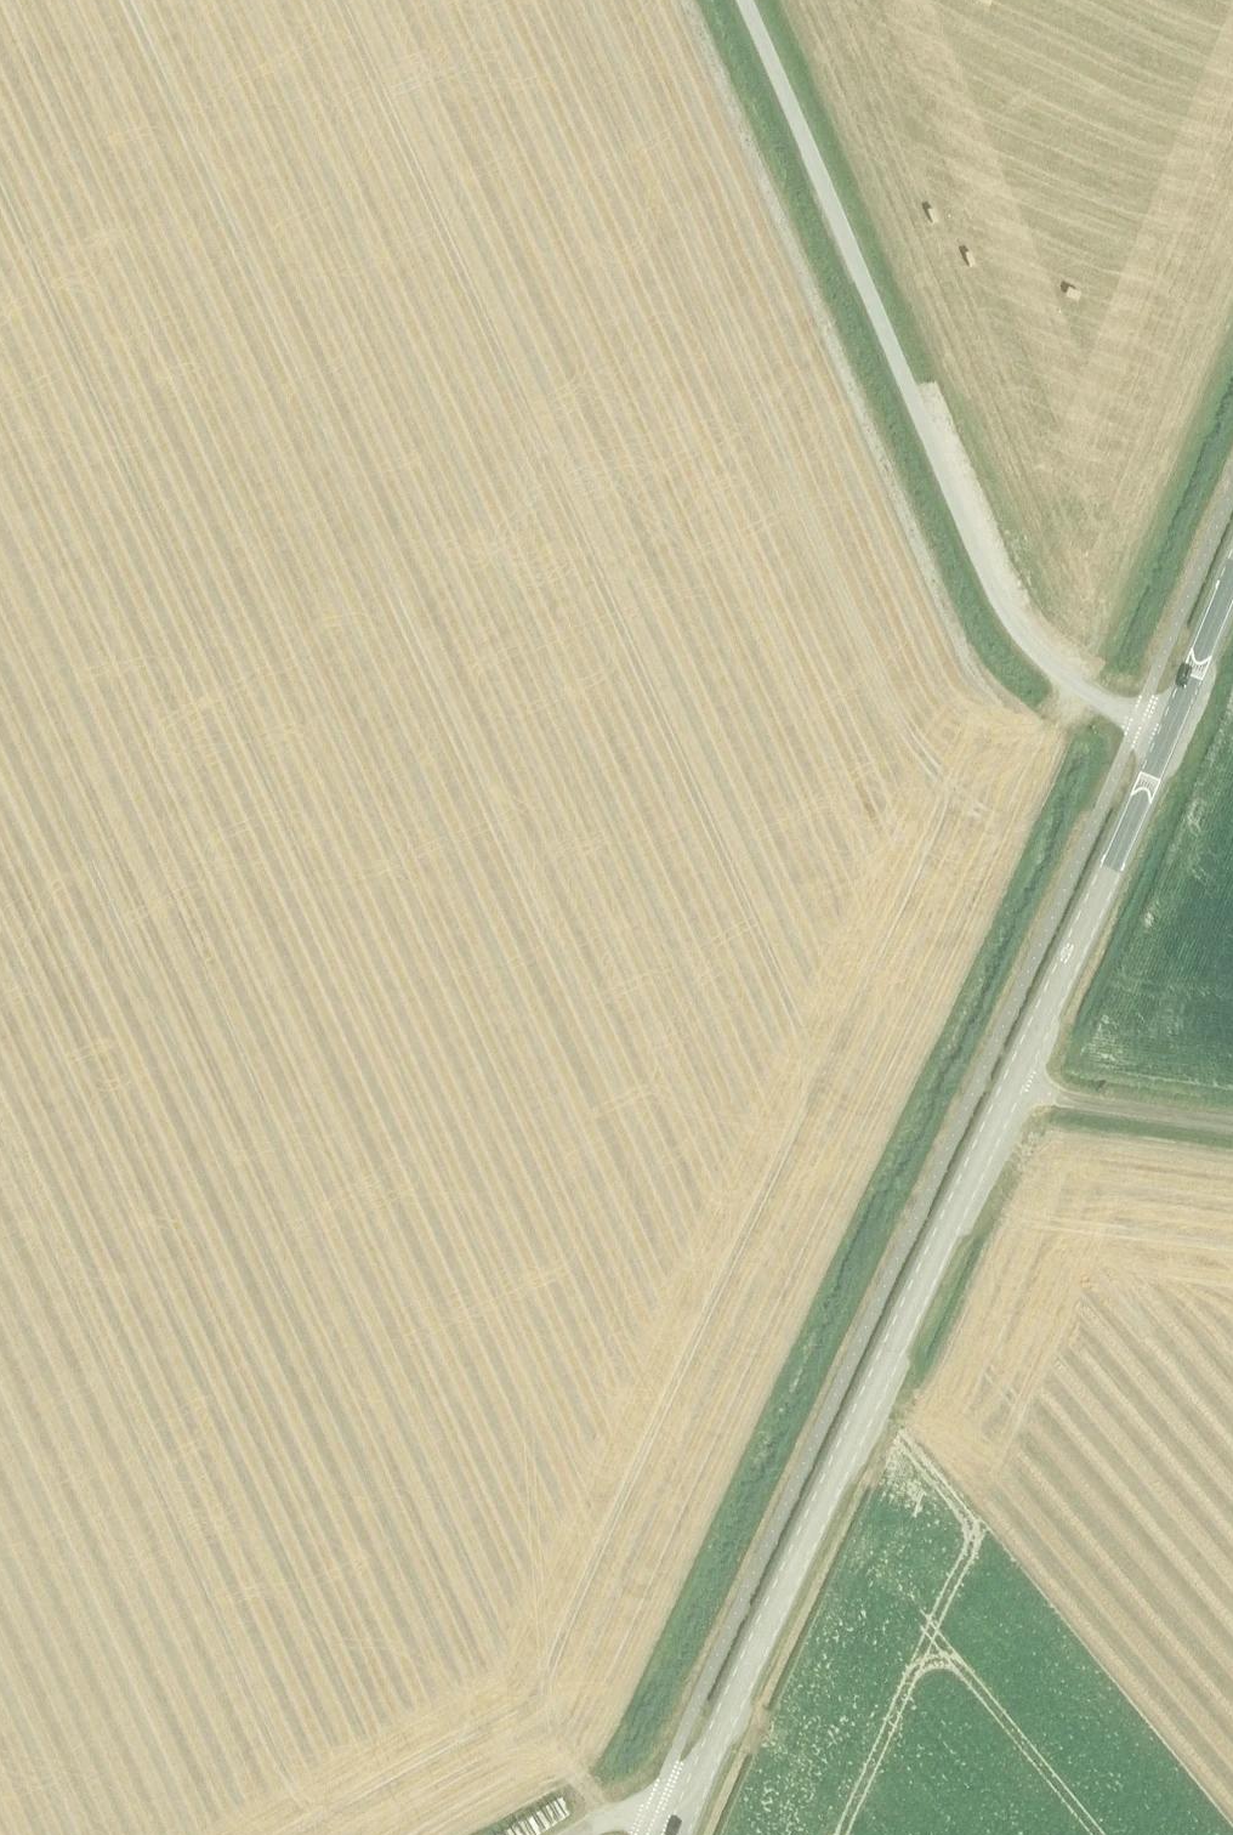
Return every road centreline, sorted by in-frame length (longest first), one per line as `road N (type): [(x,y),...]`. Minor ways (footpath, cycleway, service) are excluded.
road 1 (unclassified): [(1168,732),(1094,700),(1054,672),(1008,619),(743,0)]
road 2 (tertiary): [(680,1825),(1009,1091)]
road 3 (tertiary): [(1009,1091),(1168,732)]
road 4 (unclassified): [(1232,1125),(1009,1091)]
road 5 (tertiary): [(1168,732),(1232,573)]

